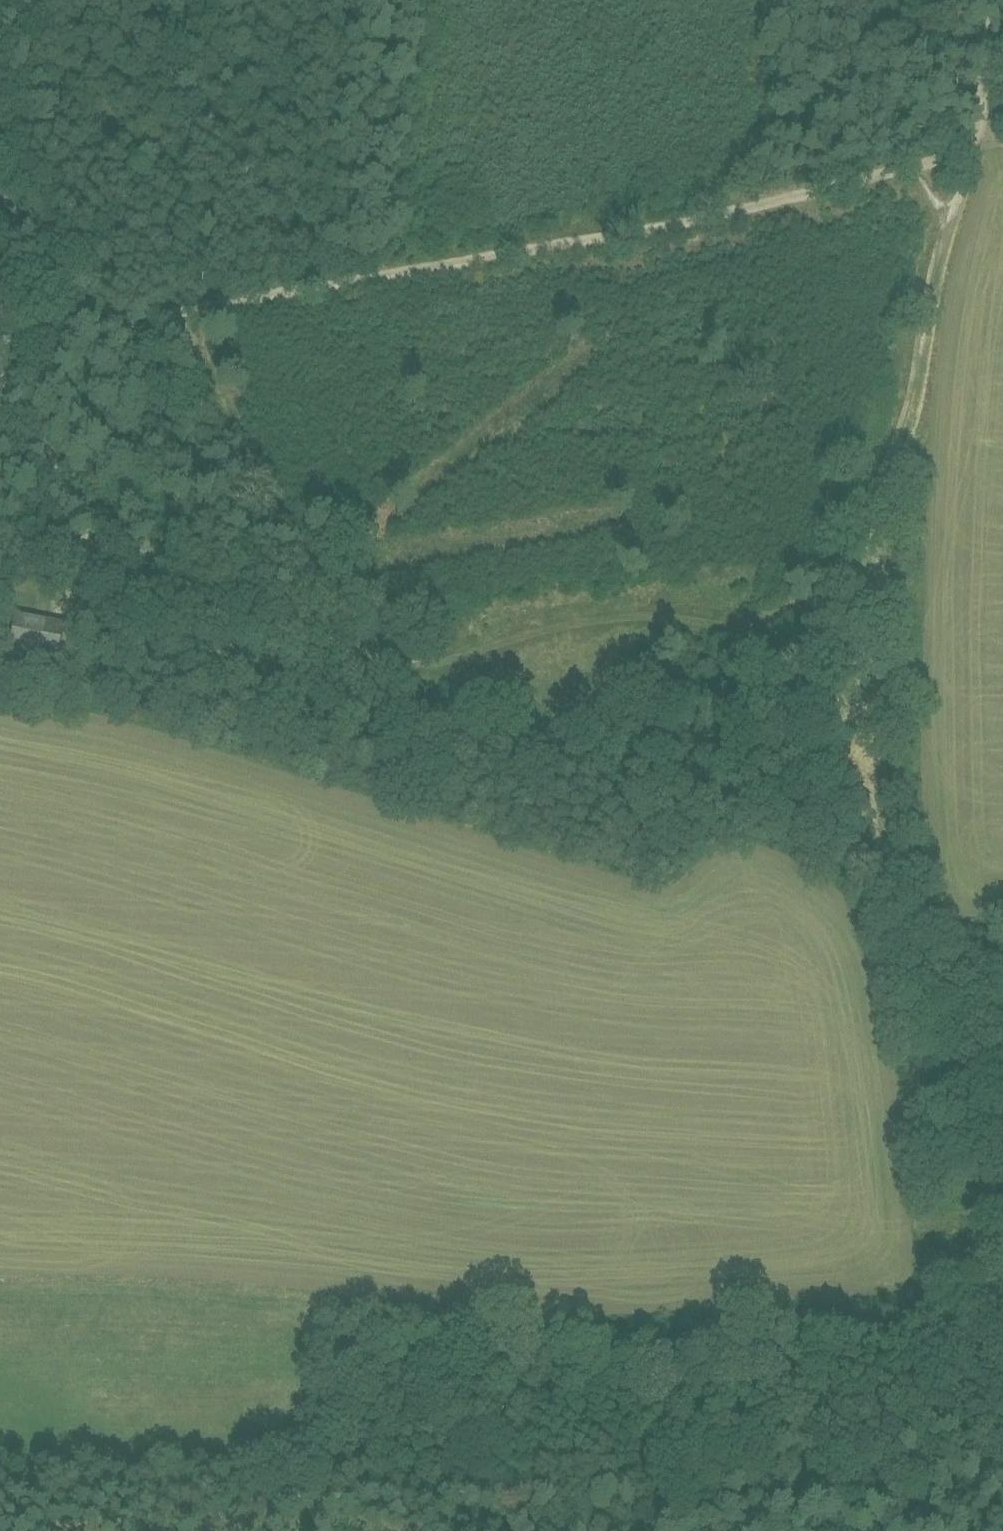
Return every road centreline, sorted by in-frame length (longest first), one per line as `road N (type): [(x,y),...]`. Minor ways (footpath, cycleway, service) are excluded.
road 1 (track): [(971,158),(639,234),(0,334)]
road 2 (track): [(971,158),(875,552),(861,672),(866,883)]
road 3 (track): [(499,1475),(876,1471),(1002,1404)]
road 4 (track): [(0,1485),(499,1475)]
road 5 (track): [(995,0),(971,158)]

